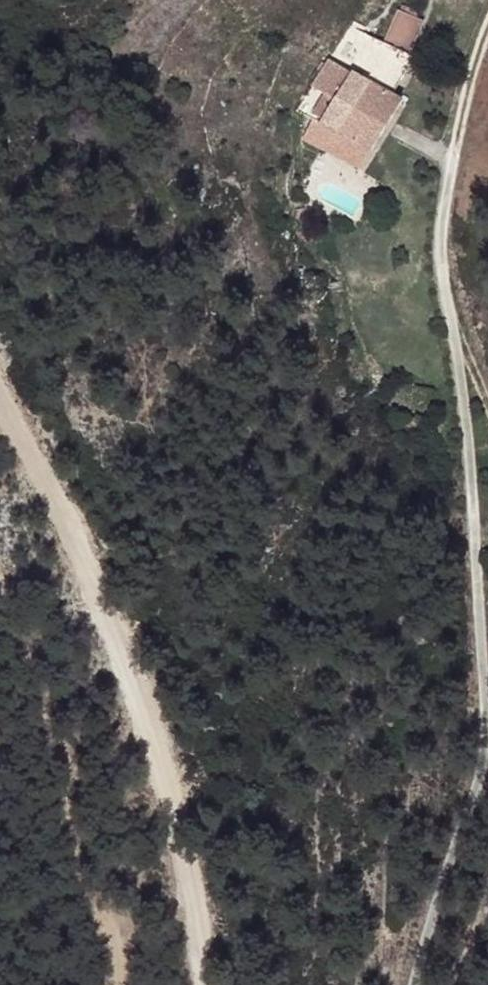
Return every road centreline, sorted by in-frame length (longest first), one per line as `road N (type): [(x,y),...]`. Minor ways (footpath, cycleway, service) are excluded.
road 1 (track): [(416,984),(485,746),(475,550),(443,285),(467,73),(487,30)]
road 2 (track): [(206,984),(179,833),(142,703),(102,601),(0,403)]
road 3 (track): [(129,984),(75,778),(30,645),(0,588)]

